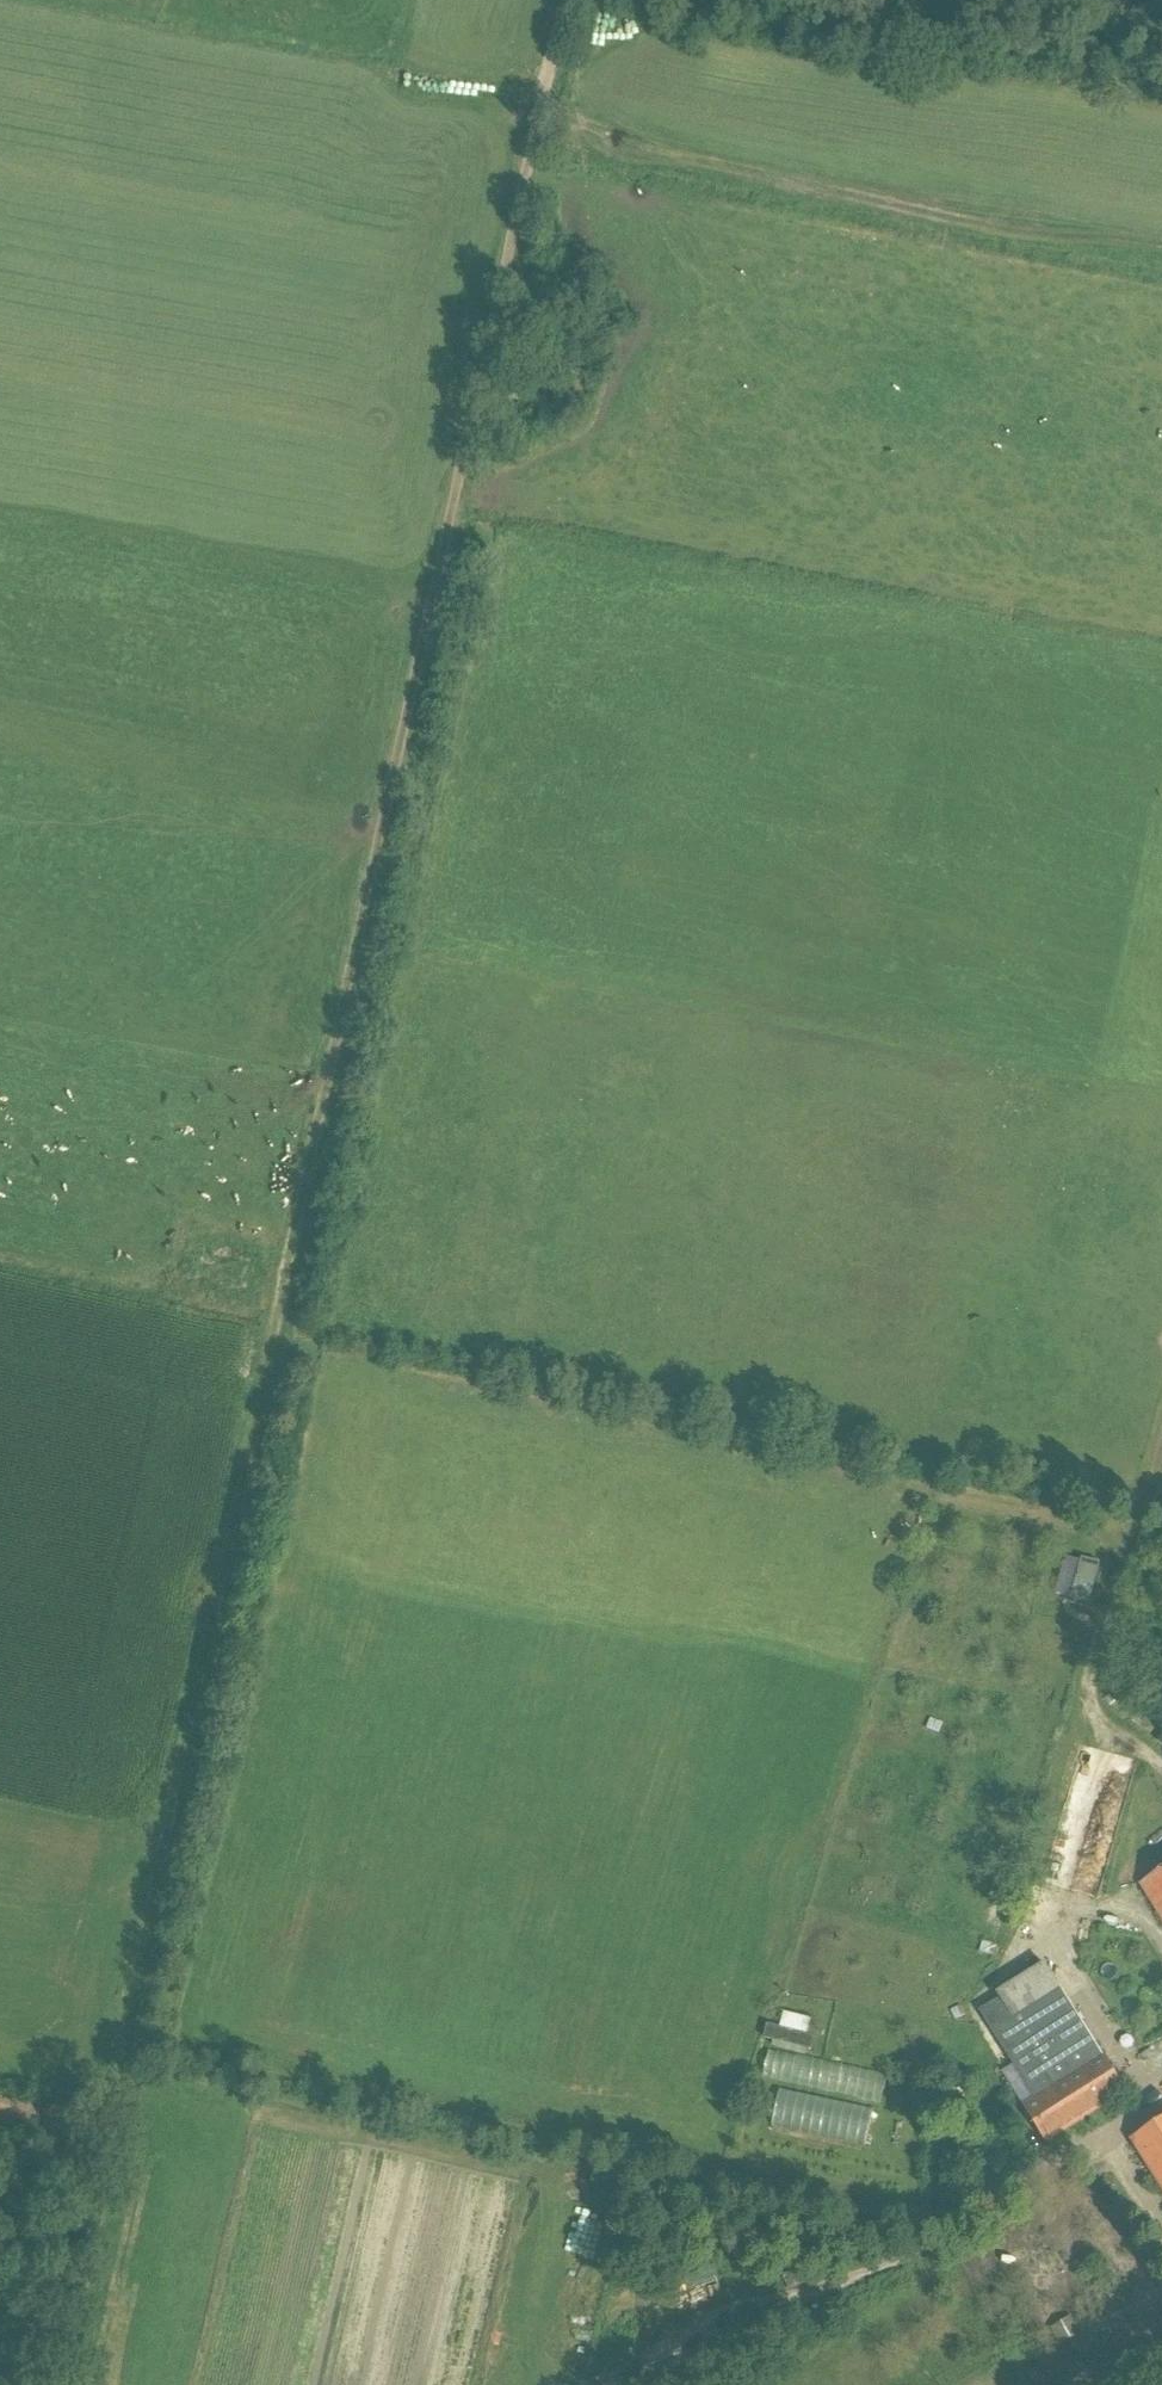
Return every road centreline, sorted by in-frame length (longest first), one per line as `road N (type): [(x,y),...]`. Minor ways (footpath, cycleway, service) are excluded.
road 1 (track): [(565,0),(177,1803),(100,2119)]
road 2 (track): [(541,107),(712,162),(1161,242)]
road 3 (track): [(42,2384),(100,2119),(0,2097)]
road 4 (track): [(1161,1766),(1100,1707),(1091,1683),(1154,1451)]

